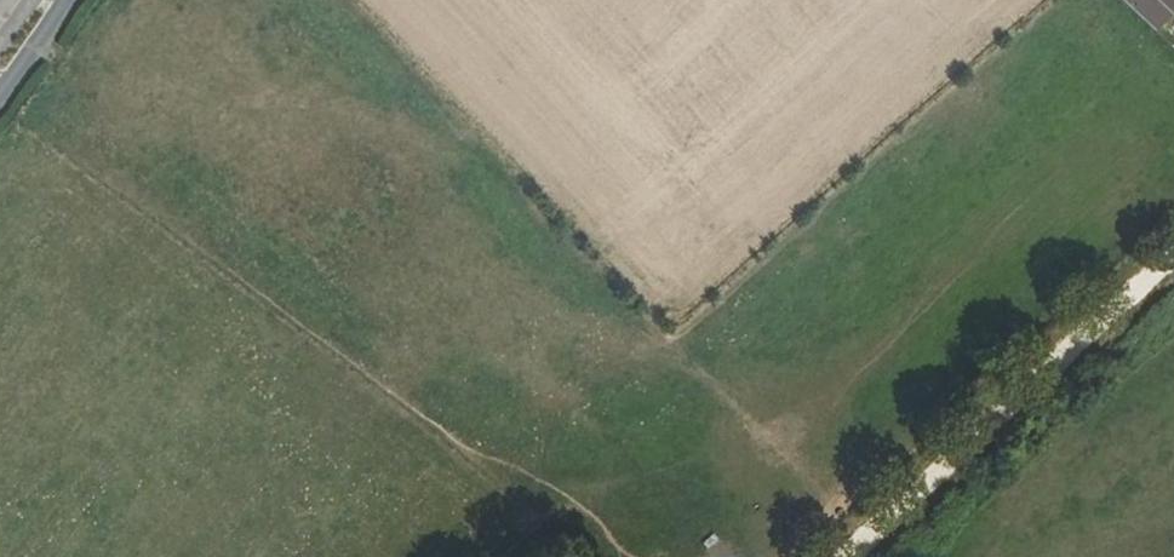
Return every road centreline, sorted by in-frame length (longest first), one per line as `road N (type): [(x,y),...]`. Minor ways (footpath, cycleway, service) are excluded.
road 1 (residential): [(848,556),(1173,271)]

